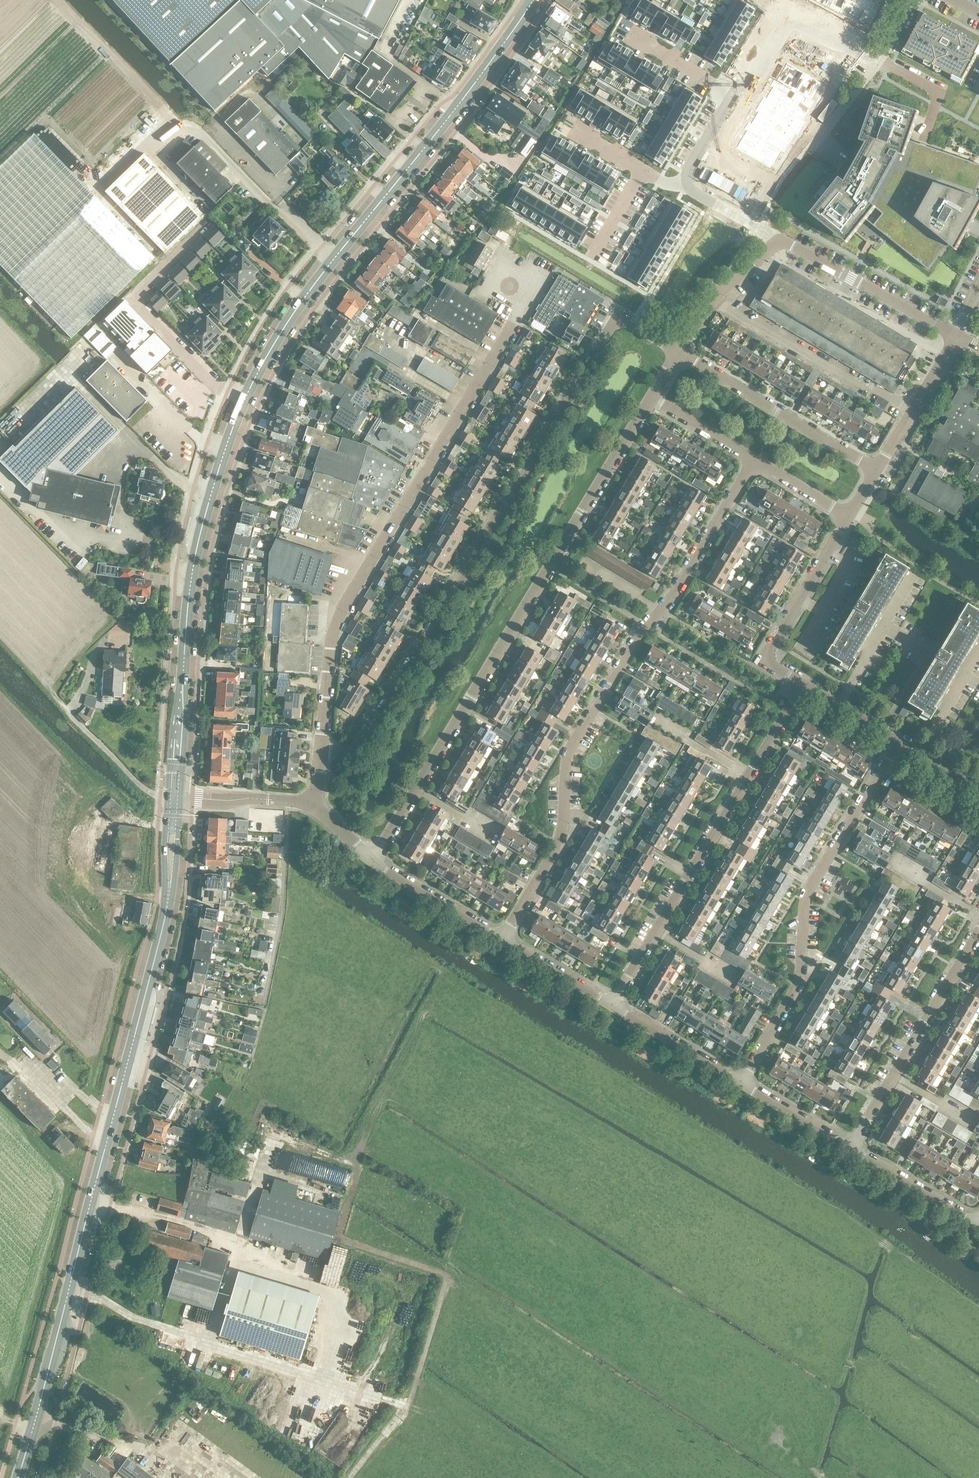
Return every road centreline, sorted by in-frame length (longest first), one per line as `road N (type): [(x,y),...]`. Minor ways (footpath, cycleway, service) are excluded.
road 1 (primary): [(174,797),(195,558),(245,398),(309,291),(533,0)]
road 2 (primary): [(17,1477),(162,930),(174,797)]
road 3 (residential): [(322,751),(351,752),(619,315),(682,352)]
road 4 (residential): [(414,787),(650,404)]
road 5 (residential): [(744,1078),(801,983),(807,887),(897,741)]
road 6 (residential): [(503,936),(564,833),(571,749),(660,609)]
road 7 (residential): [(852,1144),(978,932)]
road 8 (residential): [(877,469),(682,352)]
road 9 (residential): [(371,857),(315,802),(174,797)]
road 10 (unknown): [(880,57),(777,1),(728,89)]
road 11 (residential): [(912,411),(727,299)]
road 12 (residential): [(803,684),(764,661),(846,521)]
road 13 (residential): [(958,335),(780,236)]
road 14 (residential): [(912,0),(880,57),(940,92),(926,136)]
road 15 (residential): [(657,931),(749,776)]
road 16 (residential): [(730,205),(672,306),(620,277)]
road 17 (residential): [(660,609),(749,463)]
road 18 (track): [(56,0),(167,115)]
road 19 (residential): [(503,936),(371,857)]
road 20 (residential): [(838,705),(913,573)]
road 21 (residential): [(744,1078),(615,1002)]
road 22 (residential): [(978,1218),(852,1144)]
road 23 (residential): [(615,1002),(503,936)]
road 24 (residential): [(852,1144),(744,1078)]
road 25 (residential): [(920,755),(978,650)]

